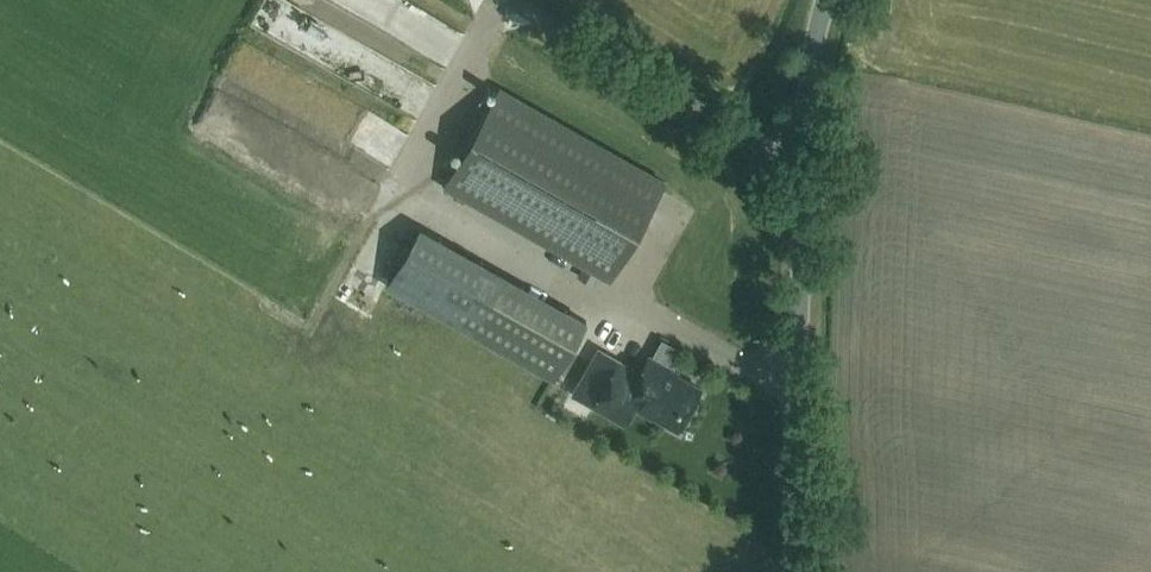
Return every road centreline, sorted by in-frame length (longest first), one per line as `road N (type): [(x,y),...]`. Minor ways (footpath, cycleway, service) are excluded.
road 1 (unclassified): [(800,571),(803,166)]
road 2 (unclassified): [(803,166),(508,0)]
road 3 (unclassified): [(803,166),(816,53),(835,0)]

